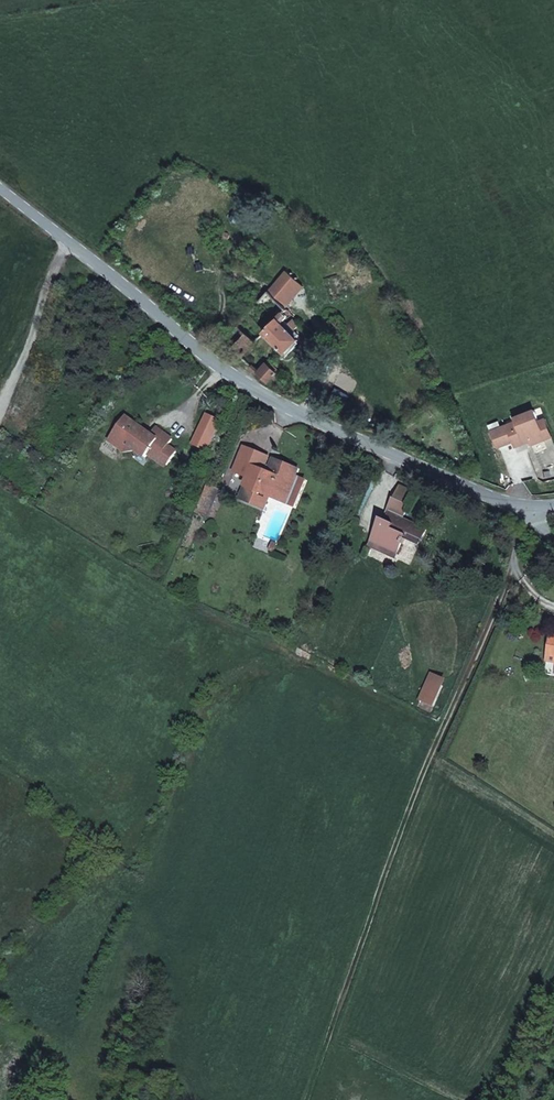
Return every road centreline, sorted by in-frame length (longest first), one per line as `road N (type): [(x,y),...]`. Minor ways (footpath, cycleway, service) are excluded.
road 1 (unclassified): [(516,505),(243,383),(0,181)]
road 2 (track): [(433,745),(516,548),(516,505)]
road 3 (track): [(59,226),(0,404)]

